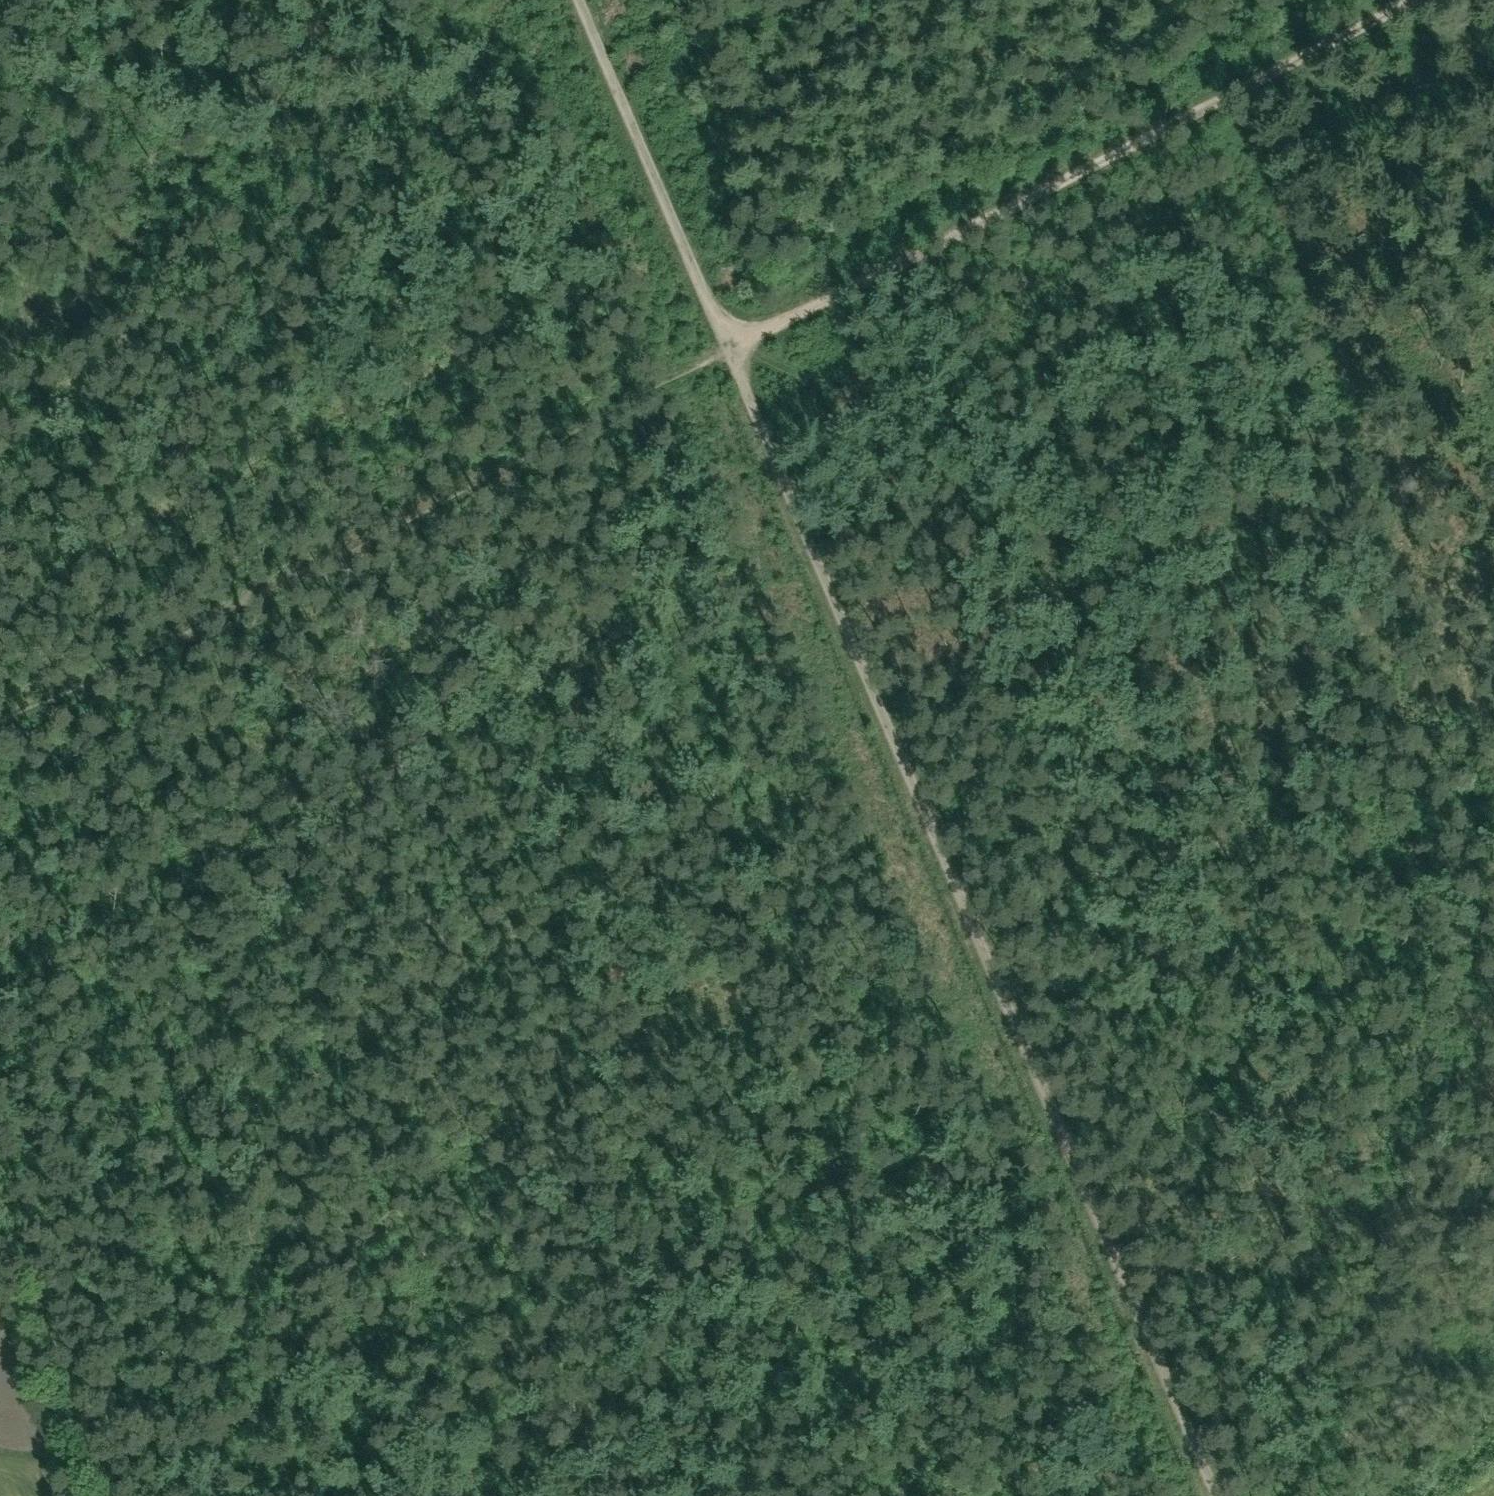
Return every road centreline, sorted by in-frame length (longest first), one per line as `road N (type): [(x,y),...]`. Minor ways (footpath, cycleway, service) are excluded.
road 1 (track): [(571,0),(728,351),(1212,1495)]
road 2 (track): [(0,713),(246,581),(728,351),(1422,0)]

